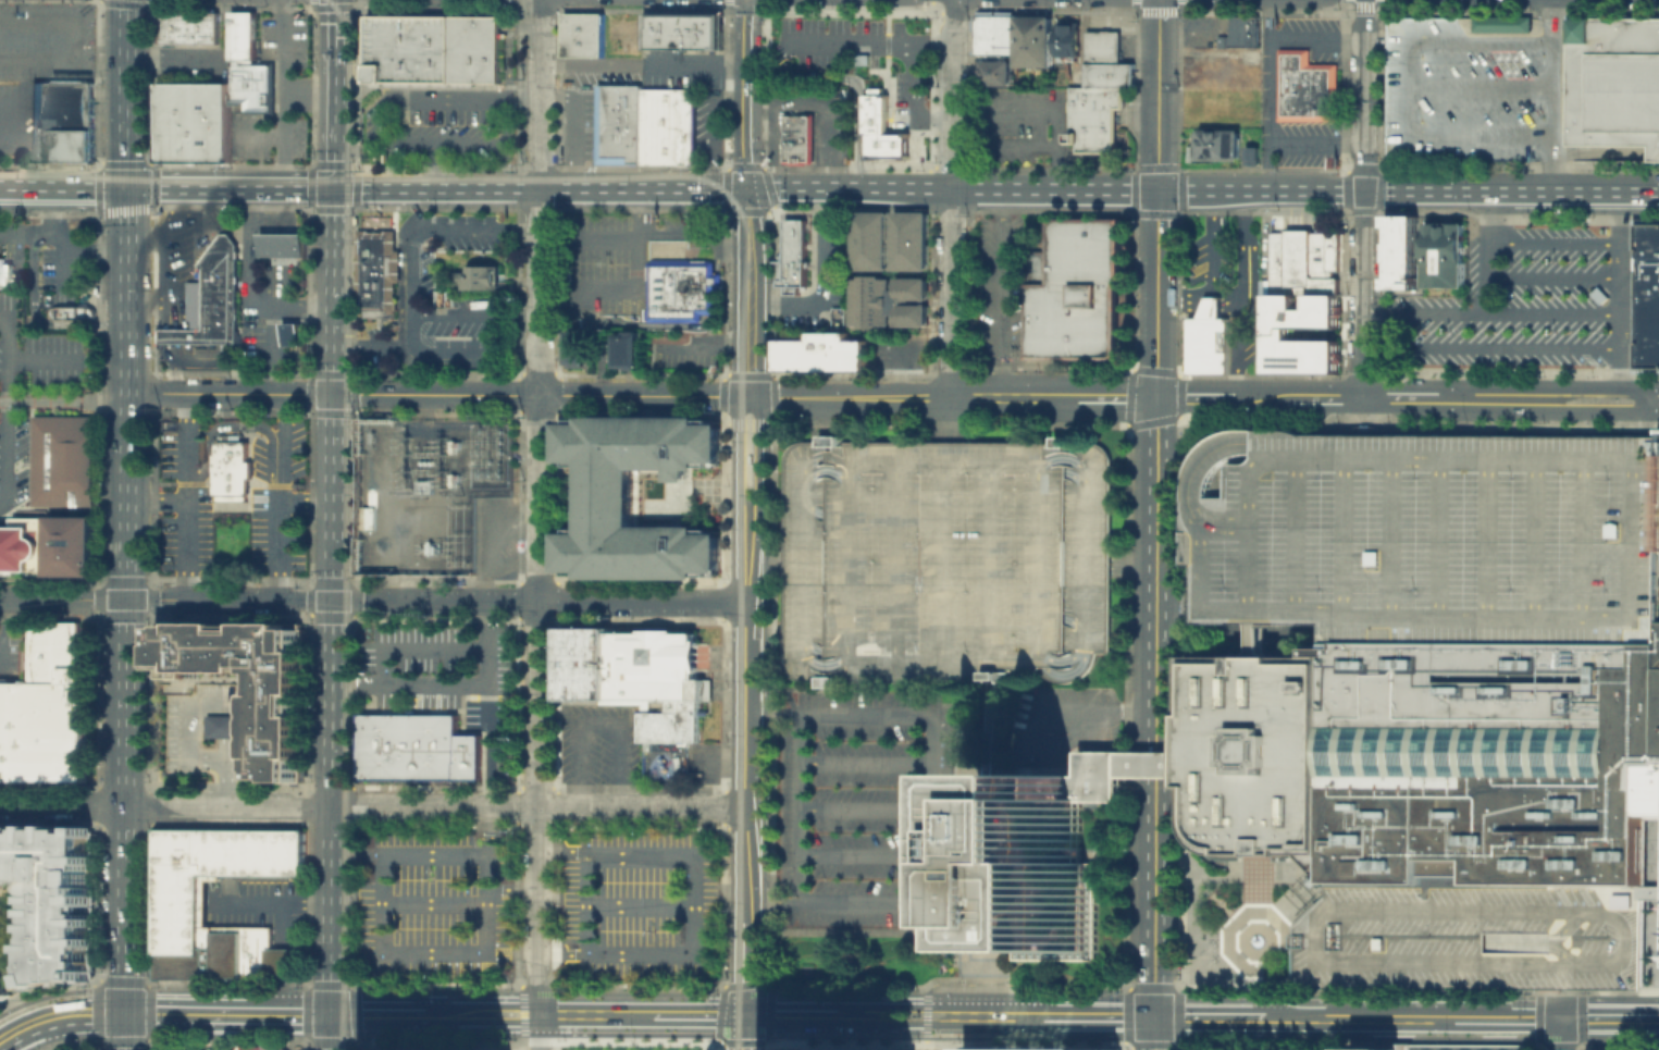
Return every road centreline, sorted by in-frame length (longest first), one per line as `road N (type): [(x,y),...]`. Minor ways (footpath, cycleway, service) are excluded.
road 1 (residential): [(536,1014),(542,0)]
road 2 (primary): [(331,1049),(335,187)]
road 3 (tertiary): [(128,393),(951,397)]
road 4 (residential): [(0,598),(745,601)]
road 5 (residential): [(0,804),(745,807)]
road 6 (tertiary): [(951,397),(1552,399)]
road 7 (primary): [(129,0),(127,541)]
road 8 (primary): [(1159,189),(1658,192)]
road 9 (tertiary): [(1155,1016),(1156,576)]
road 10 (tertiary): [(747,1014),(745,601)]
road 11 (primary): [(335,187),(748,187)]
road 12 (primary): [(748,187),(1159,189)]
road 13 (residential): [(1361,398),(1364,0)]
road 14 (residential): [(951,397),(952,0)]
road 15 (tertiary): [(750,397),(748,187)]
road 16 (tertiary): [(1157,398),(1159,189)]
road 17 (secondary): [(125,1012),(331,1013)]
road 18 (primary): [(129,186),(335,187)]
road 19 (tertiary): [(1266,1017),(1456,1018)]
road 20 (tertiary): [(1159,189),(1157,0)]
road 21 (tertiary): [(748,187),(747,0)]
road 22 (primary): [(335,187),(336,0)]
road 23 (tertiary): [(1156,576),(1157,398)]
road 24 (primary): [(127,598),(127,746)]
road 25 (secondary): [(0,1042),(47,1018),(125,1012)]
road 26 (primary): [(0,185),(129,186)]
road 27 (primary): [(127,805),(126,928)]

